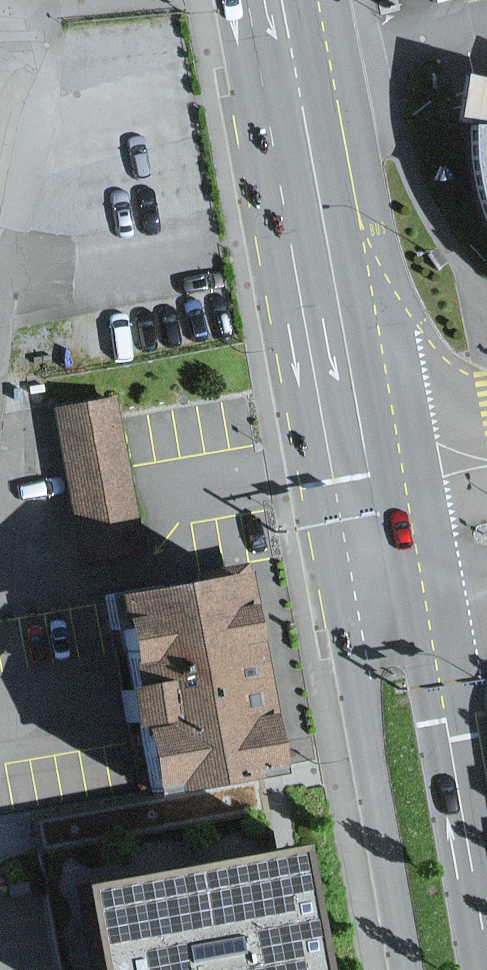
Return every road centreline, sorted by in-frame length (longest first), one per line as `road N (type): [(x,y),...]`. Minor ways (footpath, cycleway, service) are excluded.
road 1 (primary): [(270,0),(382,551)]
road 2 (primary): [(382,551),(449,969)]
road 3 (residential): [(0,299),(21,107)]
road 4 (track): [(21,107),(22,2),(0,4)]

